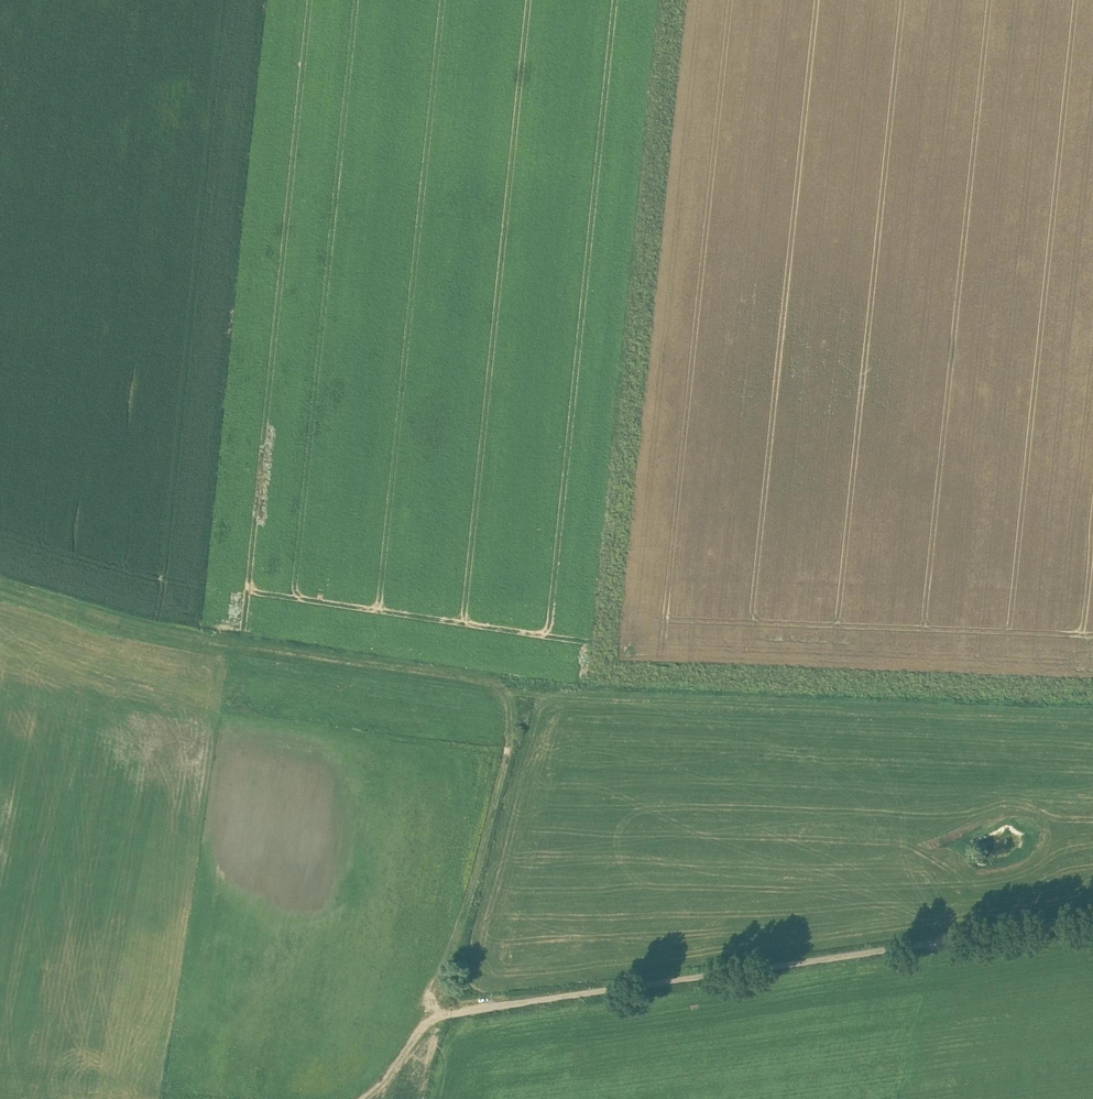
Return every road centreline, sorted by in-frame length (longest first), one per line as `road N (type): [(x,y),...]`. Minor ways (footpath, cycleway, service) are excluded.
road 1 (track): [(1092,920),(454,1014)]

